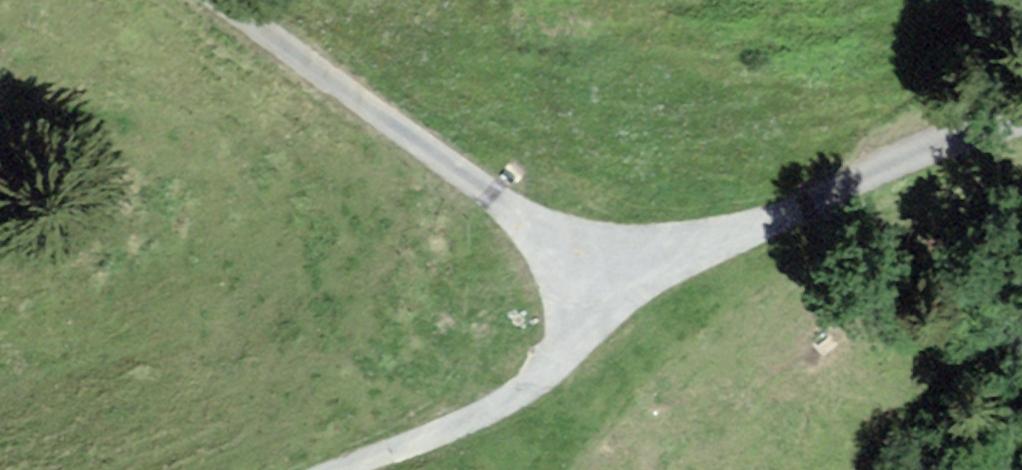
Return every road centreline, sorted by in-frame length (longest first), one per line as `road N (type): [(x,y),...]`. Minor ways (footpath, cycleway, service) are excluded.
road 1 (residential): [(618,292),(220,0)]
road 2 (residential): [(618,292),(1021,135)]
road 3 (residential): [(340,469),(496,407),(539,377),(618,292)]

